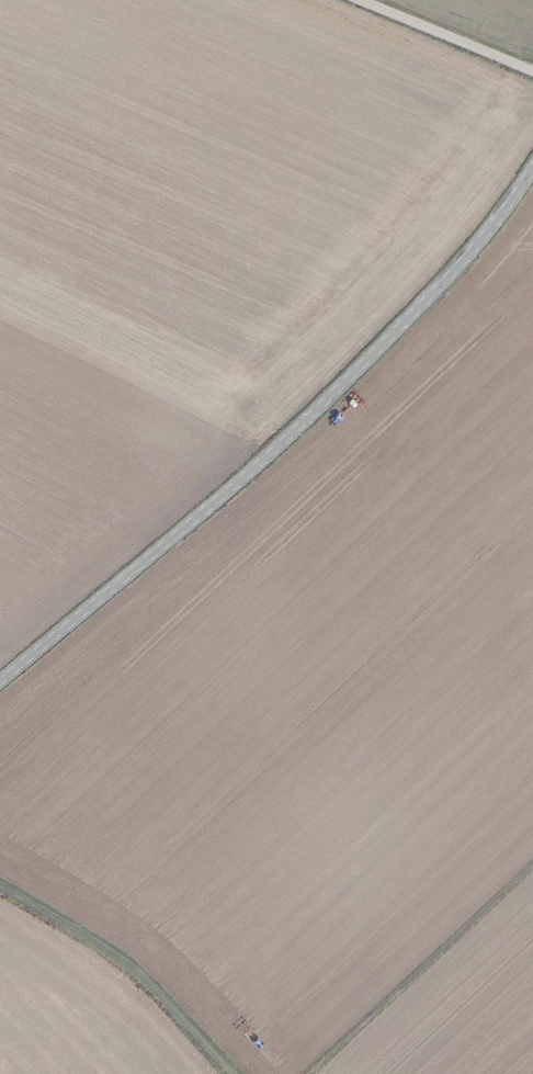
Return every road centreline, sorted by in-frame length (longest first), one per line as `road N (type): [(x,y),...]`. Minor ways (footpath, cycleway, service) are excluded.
road 1 (tertiary): [(532,170),(423,307),(244,479),(0,681)]
road 2 (track): [(0,879),(100,934),(160,983),(244,1073)]
road 3 (track): [(532,862),(308,1073)]
road 4 (track): [(357,0),(532,73)]

